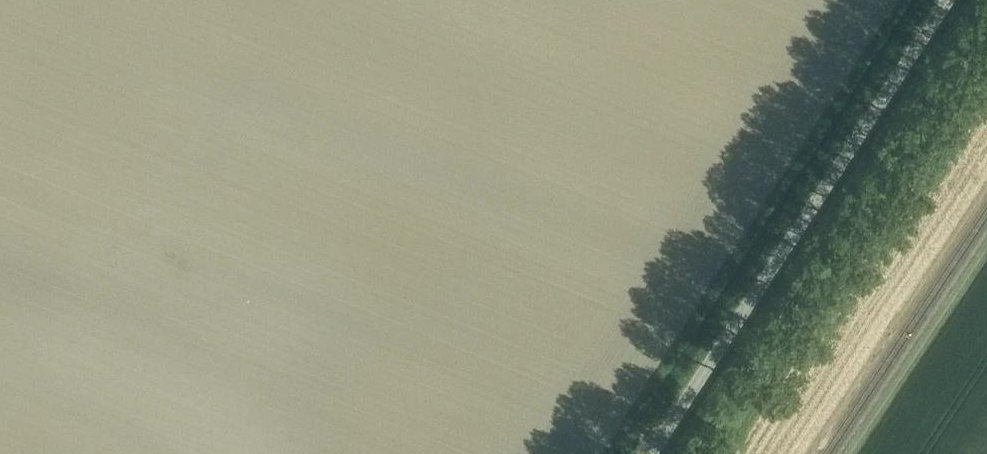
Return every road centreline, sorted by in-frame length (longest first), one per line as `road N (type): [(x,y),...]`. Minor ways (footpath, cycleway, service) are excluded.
road 1 (unclassified): [(653,453),(959,0)]

